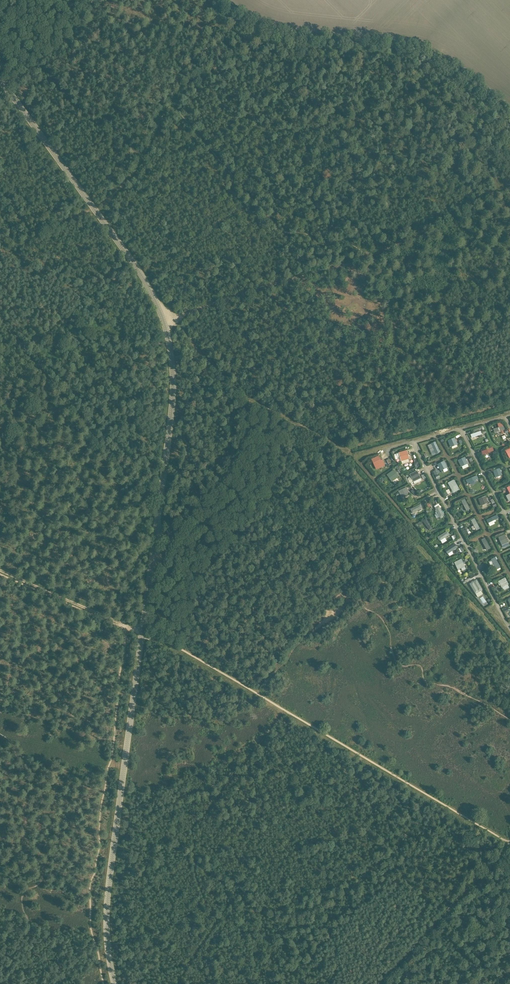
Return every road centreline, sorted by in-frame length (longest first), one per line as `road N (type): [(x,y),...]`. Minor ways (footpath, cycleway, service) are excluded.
road 1 (tertiary): [(113,983),(105,945),(108,892),(169,419),(170,338),(146,280),(0,80)]
road 2 (track): [(509,847),(141,634)]
road 3 (track): [(207,0),(274,41),(418,59),(509,121)]
road 4 (track): [(0,315),(157,515)]
road 5 (track): [(167,323),(402,245)]
road 6 (track): [(176,319),(241,391),(344,450)]
road 7 (track): [(509,847),(381,983)]
road 8 (track): [(509,647),(398,520)]
road 9 (track): [(141,634),(0,570)]
road 10 (track): [(475,414),(344,450)]
road 11 (track): [(150,570),(233,465)]
road 12 (track): [(4,85),(71,34),(94,0)]

